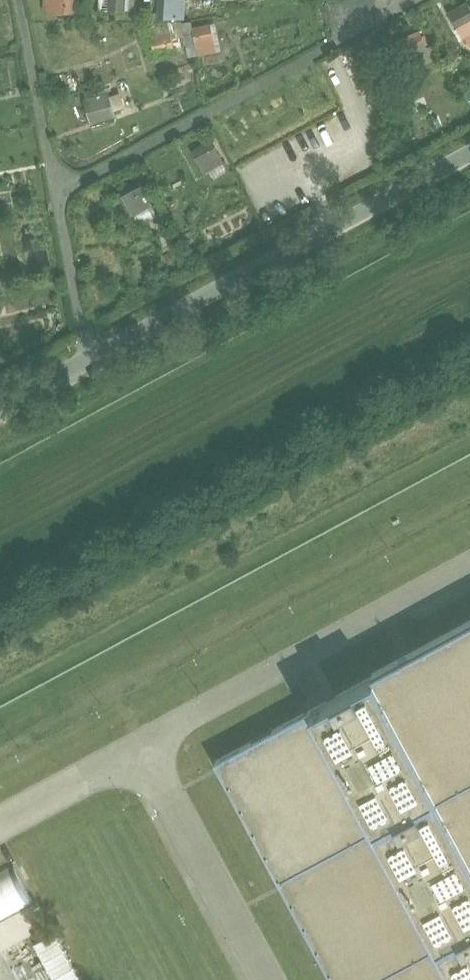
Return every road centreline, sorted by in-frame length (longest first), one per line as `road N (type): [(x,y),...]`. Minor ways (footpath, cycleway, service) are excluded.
road 1 (unclassified): [(469,153),(0,405)]

